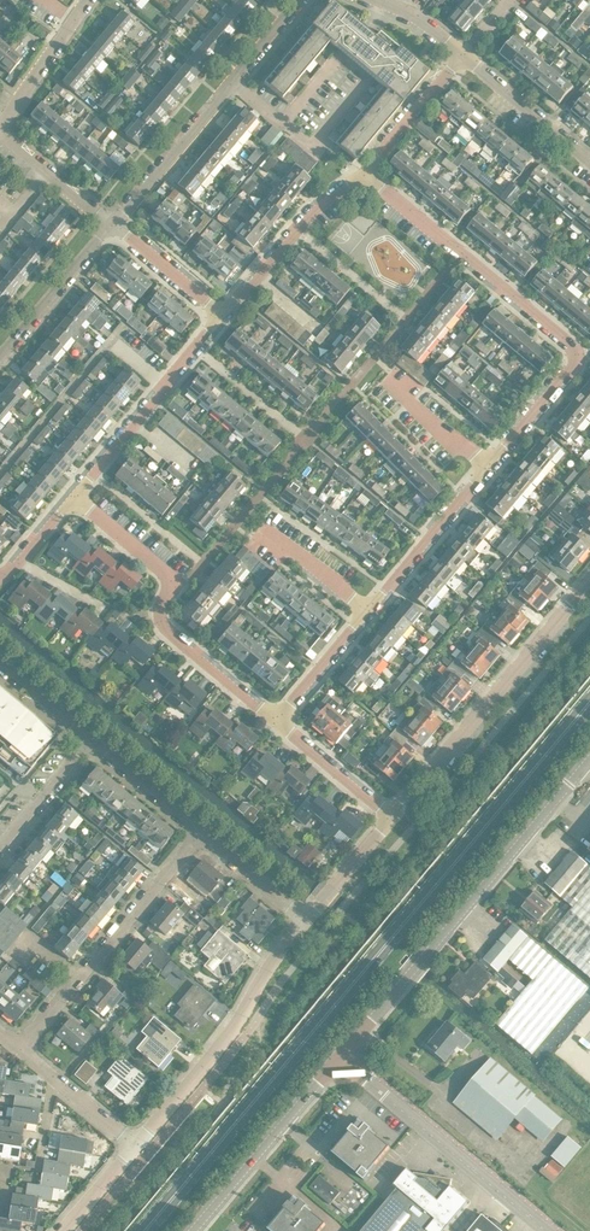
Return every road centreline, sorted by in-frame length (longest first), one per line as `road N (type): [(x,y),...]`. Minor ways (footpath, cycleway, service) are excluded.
road 1 (primary): [(146,1230),(589,702)]
road 2 (residential): [(487,466),(579,356),(365,173)]
road 3 (tertiary): [(339,1058),(589,762)]
road 4 (residential): [(278,722),(168,631),(160,607),(178,584),(73,496)]
road 5 (residential): [(394,818),(589,587)]
road 6 (residential): [(111,223),(305,0)]
road 7 (residential): [(136,1147),(226,1037),(305,921)]
road 8 (track): [(562,1230),(346,1050)]
road 9 (residential): [(18,1045),(200,833)]
road 10 (tertiary): [(546,1230),(339,1058)]
road 11 (residential): [(73,496),(220,315)]
road 12 (tertiary): [(192,1230),(339,1058)]
road 13 (residential): [(220,315),(319,207),(365,173)]
road 14 (residential): [(371,610),(487,466)]
road 15 (residential): [(0,362),(111,223)]
road 16 (residential): [(589,162),(464,55)]
road 17 (residential): [(0,130),(88,0)]
road 18 (residential): [(136,1147),(18,1045)]
road 19 (residential): [(365,173),(464,55)]
road 20 (residential): [(394,818),(278,722)]
road 21 (residential): [(278,722),(371,610)]
road 22 (residential): [(200,833),(91,740)]
road 23 (residential): [(111,223),(0,133)]
road 24 (residential): [(220,315),(111,223)]
road 25 (residential): [(91,740),(0,846)]
road 26 (residential): [(305,921),(200,833)]
road 27 (residential): [(305,921),(394,818)]
road 28 (residential): [(371,610),(267,527)]
road 29 (residential): [(487,466),(386,380)]

